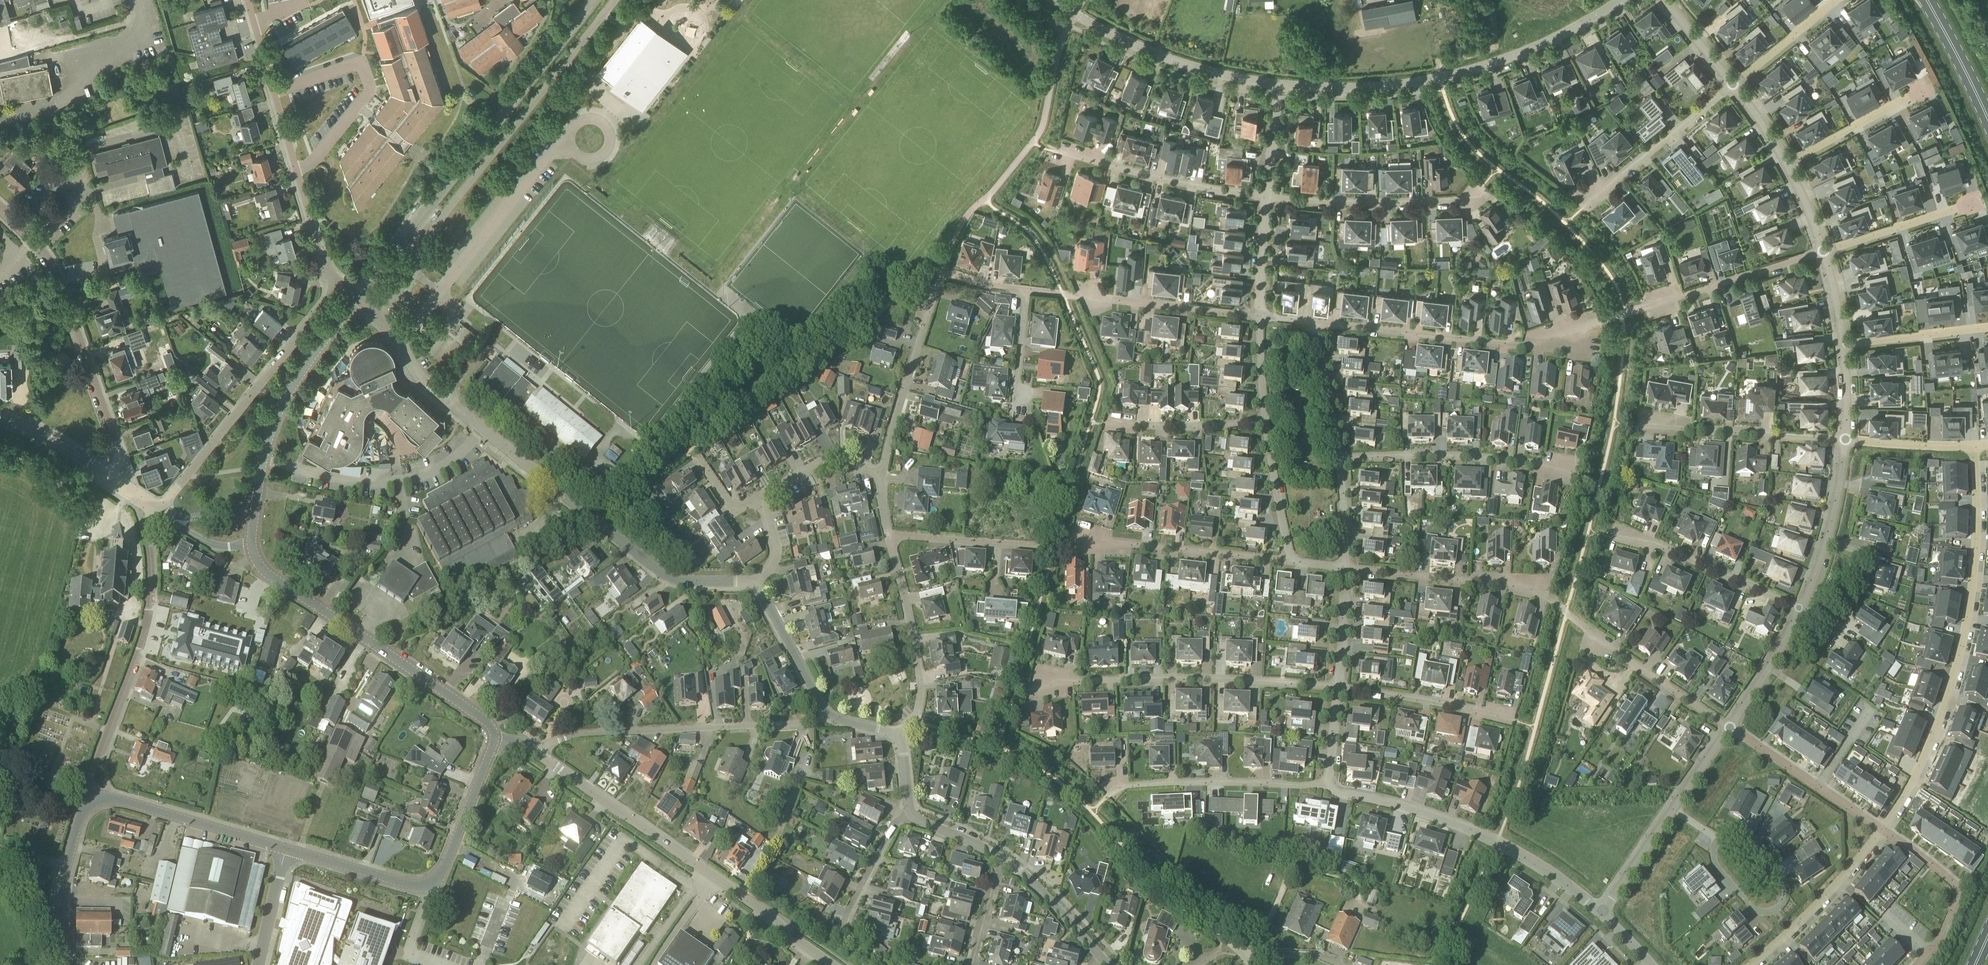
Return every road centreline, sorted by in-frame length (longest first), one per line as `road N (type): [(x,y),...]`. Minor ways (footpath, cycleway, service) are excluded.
road 1 (residential): [(1015,406),(1026,290),(943,274),(882,475)]
road 2 (residential): [(1972,447),(1977,508),(1959,660),(1913,784),(1883,830)]
road 3 (residential): [(1622,0),(1531,50),(1453,76),(1392,86),(1276,87)]
road 4 (tertiary): [(834,964),(539,755)]
road 5 (residential): [(757,583),(677,581),(654,568),(482,429)]
road 6 (tertiary): [(495,738),(484,719),(268,574),(252,548)]
road 7 (unclassified): [(286,849),(415,885),(434,881),(495,738)]
road 8 (residential): [(1602,910),(1497,839),(1325,785)]
road 9 (residential): [(1338,689),(1210,681),(1032,690)]
road 10 (residential): [(340,285),(324,267),(246,0)]
road 11 (residential): [(114,481),(114,438),(58,277),(0,210)]
road 12 (unclassified): [(158,511),(148,528),(146,617),(91,776),(95,798)]
road 13 (residential): [(539,755),(572,736),(830,716)]
road 14 (residential): [(340,285),(158,511)]
road 15 (residential): [(1597,320),(1527,345),(1315,324)]
road 16 (residential): [(1276,87),(1163,59),(1055,0)]
road 17 (residential): [(1567,472),(1463,452),(1341,458)]
road 18 (residential): [(1716,836),(1716,862),(1749,907),(1778,910),(1786,881),(1747,833),(1732,829)]
road 19 (residential): [(1846,439),(1631,424)]
road 20 (residential): [(1288,560),(1076,540)]
road 21 (residential): [(1266,197),(1060,153)]
road 22 (residential): [(1476,201),(1266,197)]
road 23 (residential): [(1115,788),(1325,785)]
road 24 (residential): [(896,733),(913,720),(923,689),(890,537)]
road 25 (residential): [(1801,608),(1656,545),(1614,538)]
road 26 (residential): [(1543,588),(1344,567)]
road 27 (unclassified): [(95,798),(286,849)]
road 28 (residential): [(263,460),(282,404),(358,298)]
road 29 (residential): [(1883,830),(1835,888),(1750,964)]
road 30 (residential): [(1588,205),(1733,84)]
road 31 (residential): [(1260,318),(1076,293)]
road 32 (residential): [(1647,307),(1823,252)]
road 33 (residential): [(1883,830),(1958,886),(1942,936),(1917,964)]
road 34 (residential): [(482,429),(430,389),(395,333),(358,298)]
road 35 (residential): [(1731,728),(1582,627)]
road 36 (residential): [(1511,720),(1338,689)]
road 37 (residential): [(1801,608),(1829,530),(1846,439)]
road 38 (unclassified): [(95,798),(78,823),(65,873),(60,964)]
road 39 (residential): [(1265,423),(1107,426)]
road 40 (residential): [(1823,252),(1972,205)]
road 41 (residential): [(830,716),(757,583)]
road 42 (residential): [(1844,345),(1987,329)]
road 43 (residential): [(1786,163),(1913,97)]
road 44 (residential): [(400,483),(364,484),(263,460)]
road 45 (residential): [(1731,728),(1801,608)]
road 46 (residential): [(1288,560),(1265,423)]
road 47 (residential): [(1341,458),(1315,324)]
road 48 (residential): [(1733,84),(1838,0)]
road 49 (residential): [(1099,952),(1002,859)]
road 50 (residential): [(760,495),(829,458),(882,475)]
road 51 (primary): [(1987,118),(1926,0)]
road 52 (residential): [(845,921),(895,822),(911,810)]
road 53 (tertiary): [(114,481),(53,441),(0,421)]
road 54 (residential): [(1846,439),(1972,447)]
road 55 (residential): [(1602,910),(1675,810)]
road 56 (residential): [(1338,689),(1344,567)]
road 57 (residential): [(1260,318),(1266,197)]

